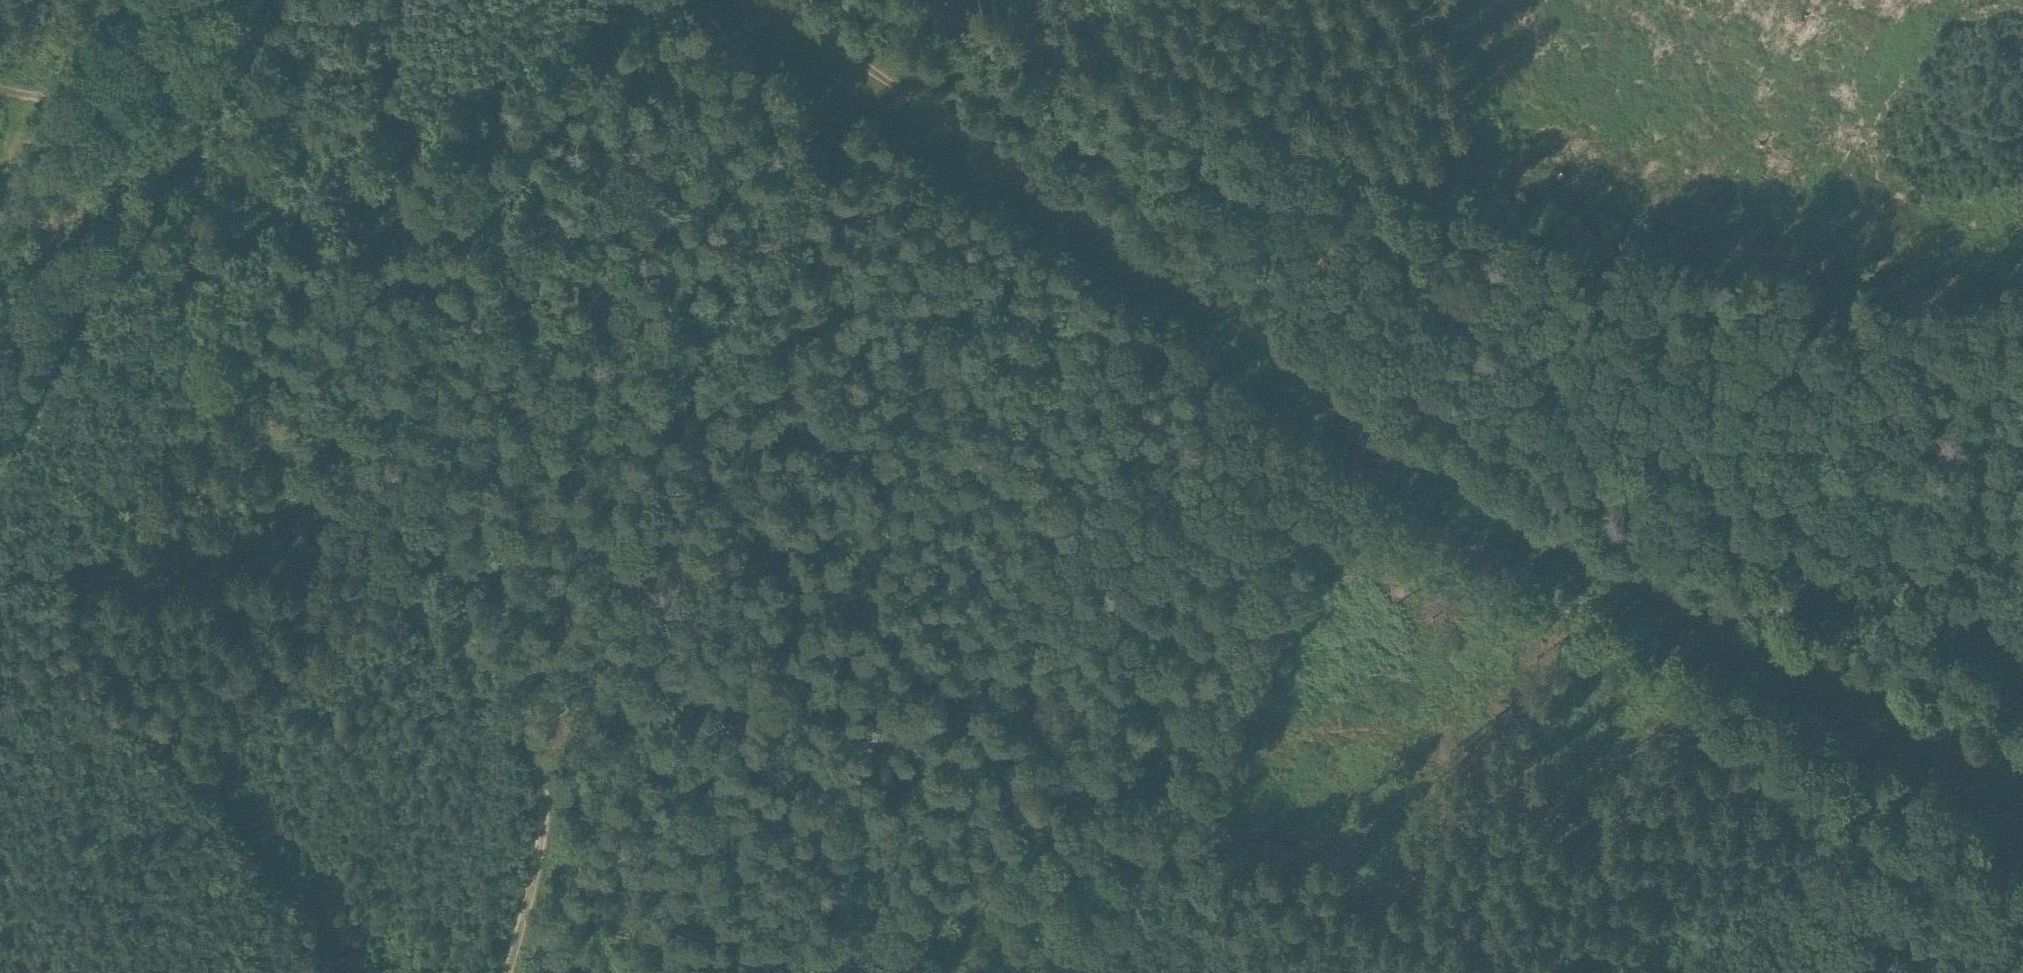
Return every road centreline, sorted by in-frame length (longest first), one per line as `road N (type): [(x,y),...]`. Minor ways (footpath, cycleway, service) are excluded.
road 1 (track): [(185,134),(193,159),(176,277),(214,364),(416,612),(482,677),(535,755),(545,815),(509,972)]
road 2 (track): [(745,0),(1355,409)]
road 3 (track): [(971,972),(1355,409)]
road 4 (track): [(0,427),(260,0)]

